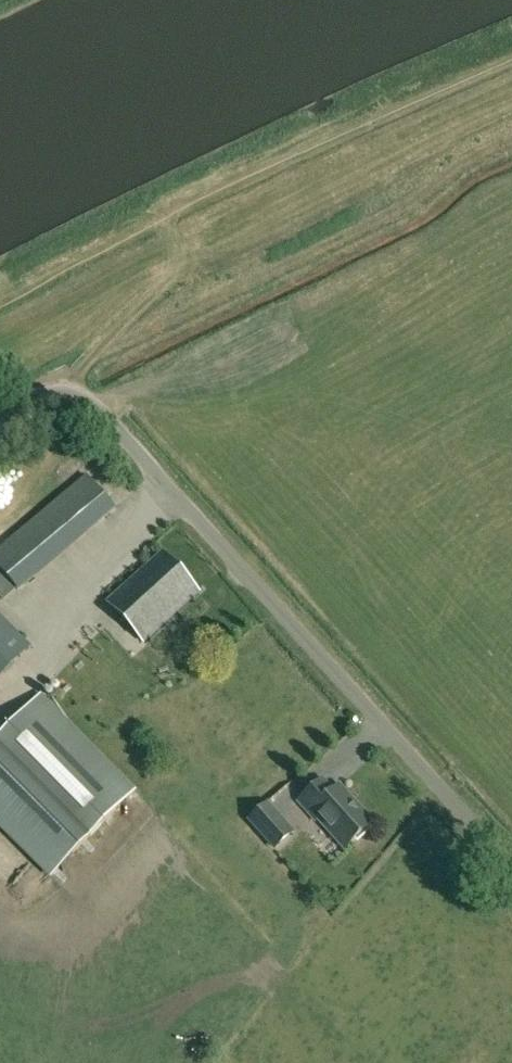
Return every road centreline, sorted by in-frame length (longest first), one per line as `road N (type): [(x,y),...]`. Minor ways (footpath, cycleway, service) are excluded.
road 1 (unclassified): [(511,864),(93,407),(71,396),(44,397),(0,422)]
road 2 (track): [(71,396),(78,373),(174,268),(169,213)]

